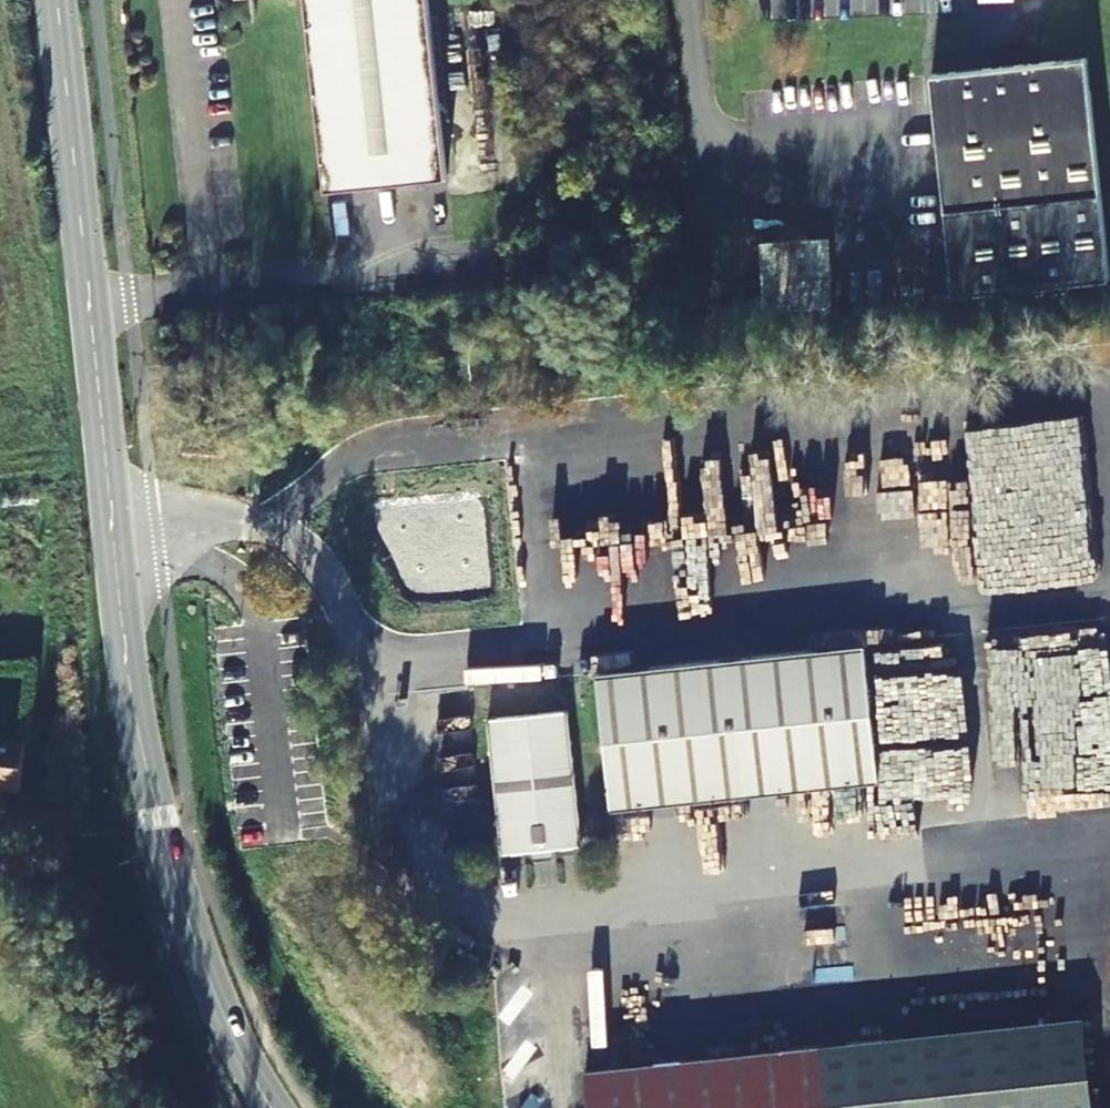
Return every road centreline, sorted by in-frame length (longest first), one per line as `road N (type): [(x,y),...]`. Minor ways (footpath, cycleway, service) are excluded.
road 1 (secondary): [(57,0),(136,716),(202,960),(272,1107)]
road 2 (unclassified): [(697,0),(714,164)]

